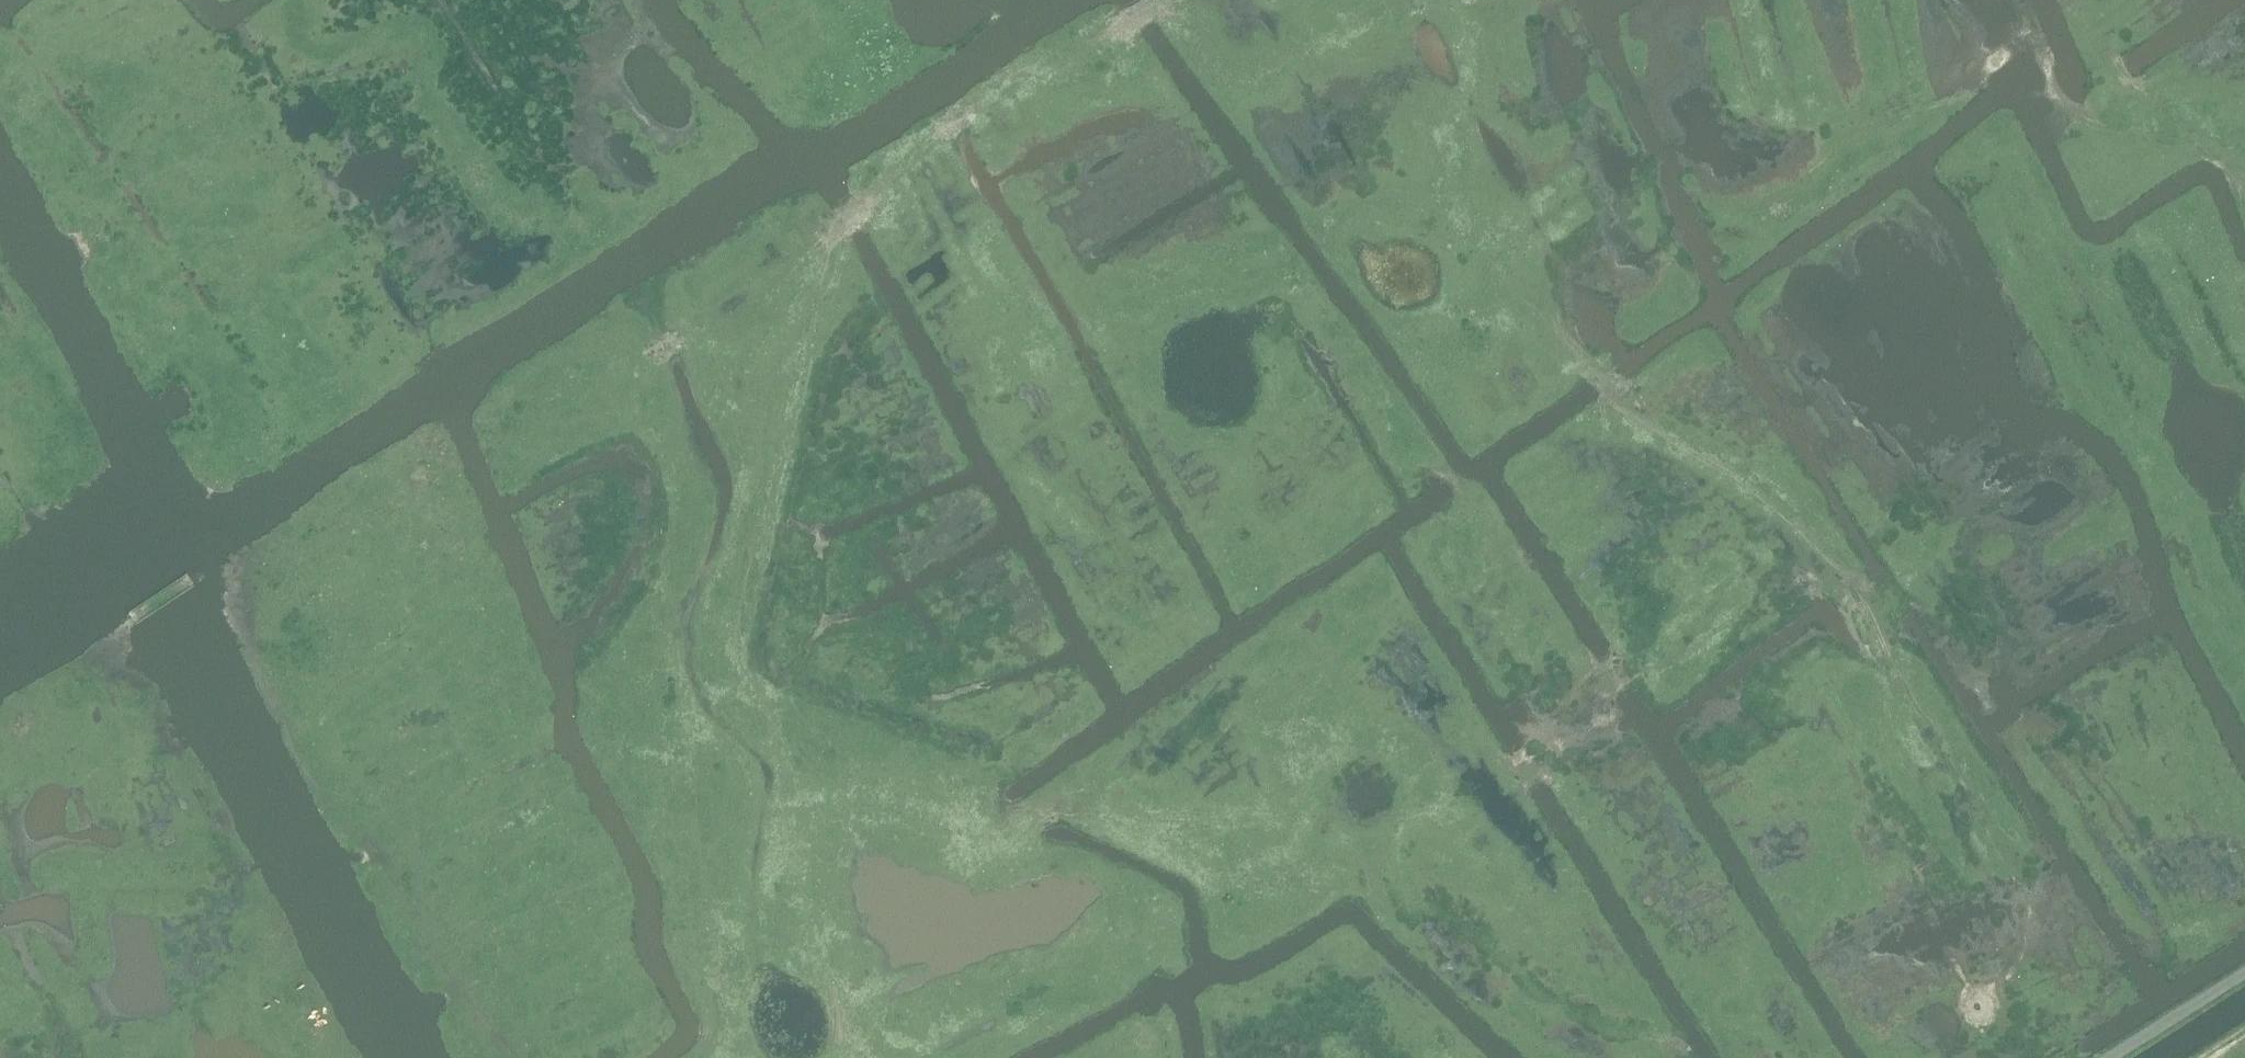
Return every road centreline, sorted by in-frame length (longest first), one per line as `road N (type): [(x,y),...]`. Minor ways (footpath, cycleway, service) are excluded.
road 1 (unclassified): [(2119,1057),(2244,979)]

